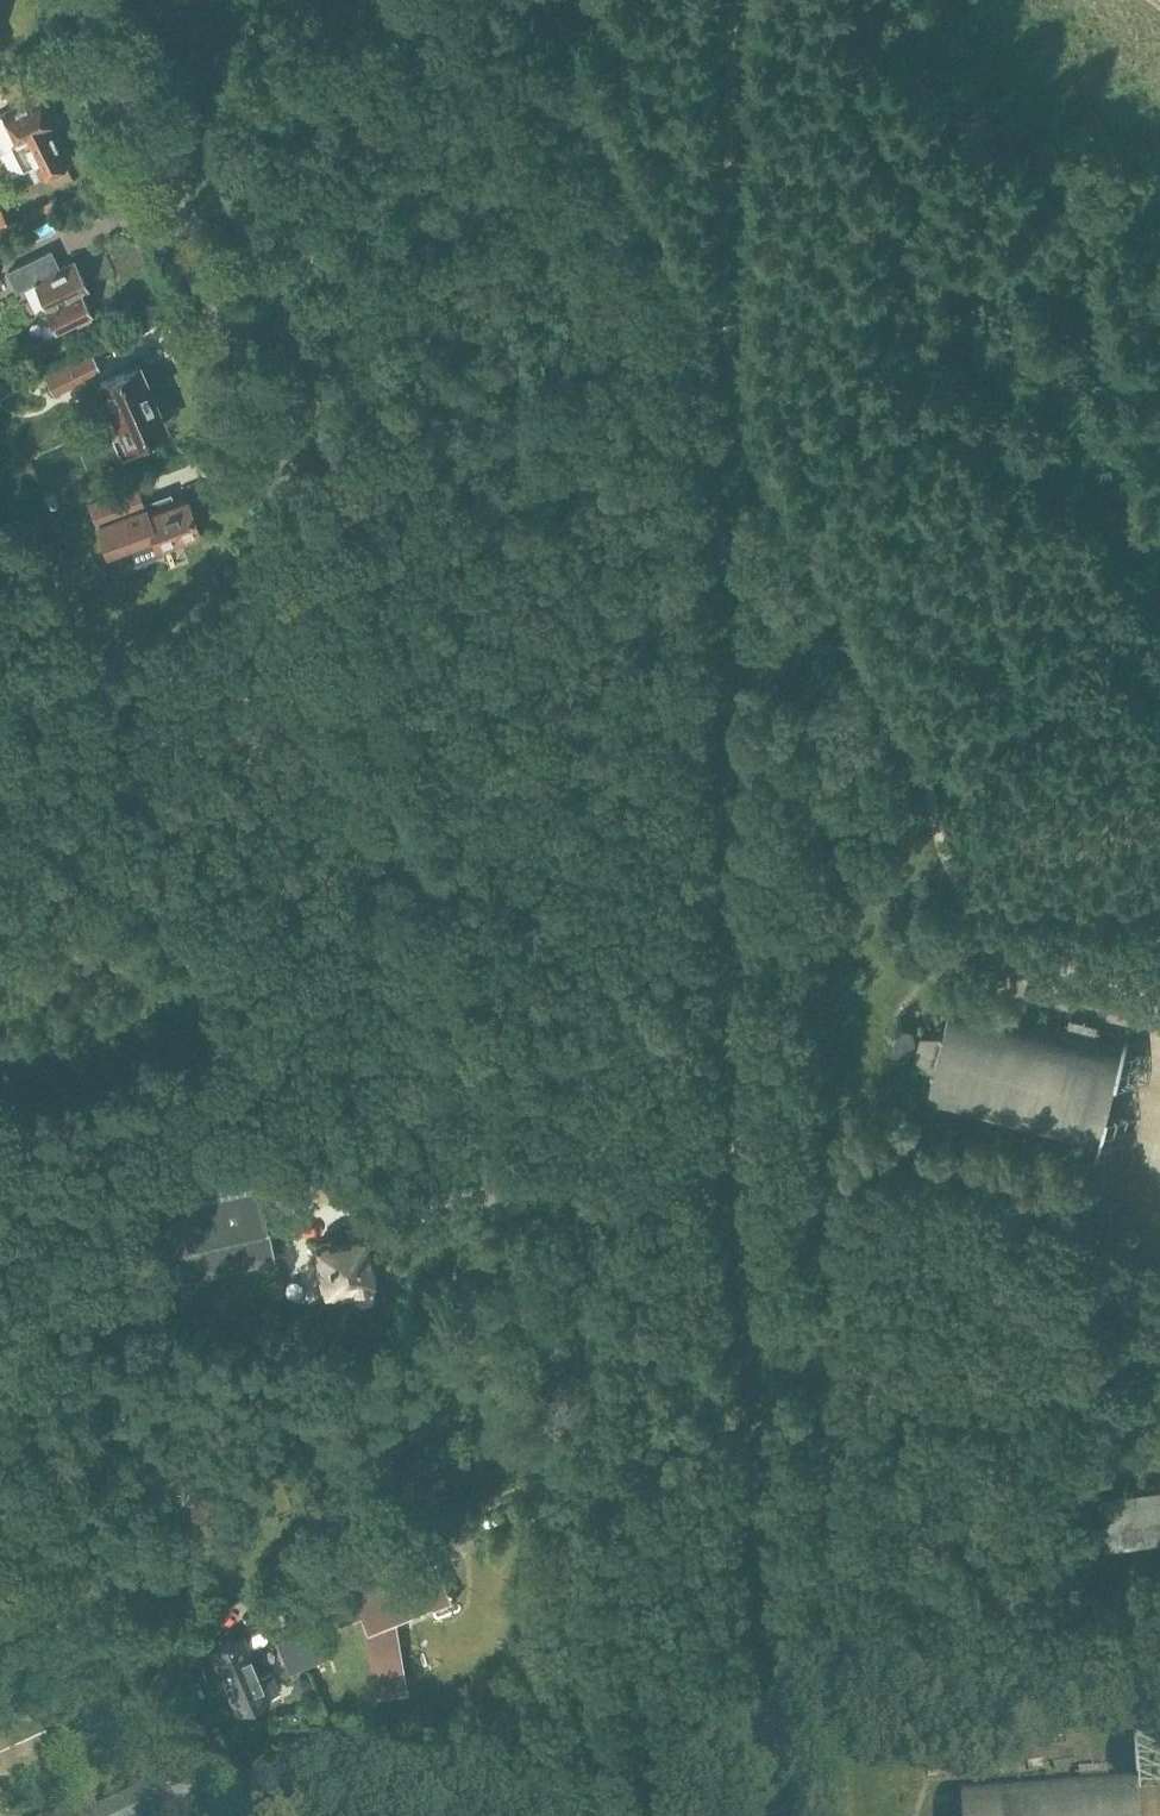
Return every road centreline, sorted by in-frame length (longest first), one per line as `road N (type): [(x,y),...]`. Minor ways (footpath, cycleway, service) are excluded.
road 1 (track): [(729,298),(708,821),(771,1815)]
road 2 (unclassified): [(611,1815),(567,1419),(408,804),(336,586)]
road 3 (track): [(732,0),(729,298),(796,467),(903,680),(934,798),(977,909),(1030,955)]
road 4 (residential): [(336,586),(207,237),(92,0)]

